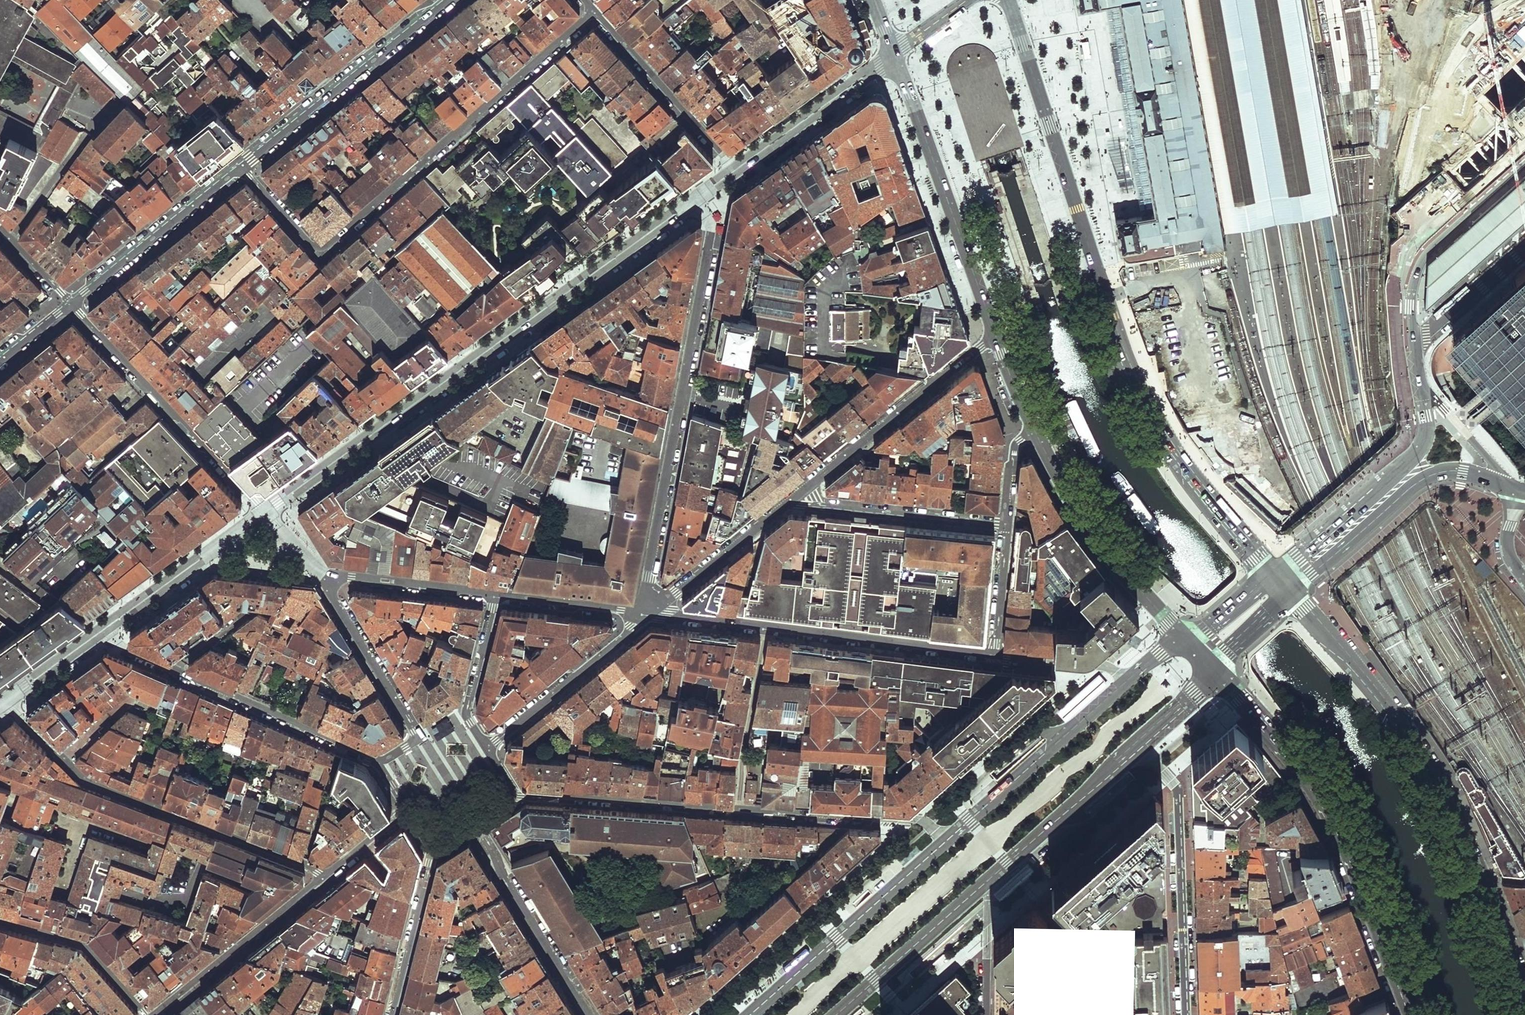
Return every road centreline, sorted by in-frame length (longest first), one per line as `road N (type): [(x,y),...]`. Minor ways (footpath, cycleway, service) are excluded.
road 1 (primary): [(1008,0),(1137,385),(1186,466),(1275,573)]
road 2 (tertiary): [(266,512),(692,202)]
road 3 (residential): [(240,166),(309,244),(324,246),(594,11)]
road 4 (primary): [(1291,591),(1388,707),(1428,773),(1524,1001)]
road 5 (residential): [(692,202),(711,231),(648,612)]
road 6 (primary): [(1416,1014),(1335,809),(1214,668)]
road 7 (unknown): [(1414,227),(1399,201),(1346,178),(1200,183),(1193,169),(1117,181),(1113,166)]
road 8 (primary): [(995,333),(893,53)]
road 9 (residential): [(62,758),(90,783),(323,877)]
road 10 (residential): [(72,303),(266,512)]
road 11 (residential): [(1139,745),(1178,793),(1187,1014)]
road 12 (primary): [(1524,164),(1418,265),(1412,306),(1420,388)]
road 13 (residential): [(240,166),(448,0)]
road 14 (residential): [(792,500),(995,333)]
road 15 (primary): [(946,841),(749,1014)]
road 16 (primary): [(1187,639),(1087,524),(1034,431)]
road 17 (primary): [(1291,591),(1425,477),(1456,471),(1500,483)]
road 18 (primary): [(1420,388),(1426,429),(1415,451),(1275,573)]
road 19 (primary): [(1131,677),(946,841)]
road 20 (residential): [(994,653),(767,627)]
road 21 (residential): [(473,821),(589,1014)]
road 22 (residential): [(739,809),(516,795)]
road 23 (residential): [(380,761),(177,671)]
road 24 (residential): [(154,1014),(323,877)]
road 25 (residential): [(72,303),(240,166)]
road 26 (residential): [(1007,526),(792,500)]
road 27 (residential): [(946,841),(911,819),(739,809)]
road 28 (residential): [(735,169),(594,11)]
road 29 (residential): [(486,747),(648,612)]
road 30 (primary): [(836,1014),(990,879)]
road 31 (primary): [(990,879),(1139,745)]
road 32 (tertiary): [(106,628),(266,512)]
road 33 (tertiary): [(735,169),(893,53)]
road 34 (residential): [(739,809),(767,627)]
road 35 (residential): [(648,612),(792,500)]
road 36 (residential): [(0,921),(87,947),(147,1014)]
road 37 (residential): [(331,581),(420,738)]
road 38 (residential): [(391,1014),(431,846)]
road 39 (residential): [(497,595),(331,581)]
road 40 (residential): [(497,595),(466,709),(486,747)]
road 41 (residential): [(648,612),(497,595)]
road 42 (residential): [(1131,677),(1087,664),(994,653)]
road 43 (residential): [(987,1014),(990,879)]
road 44 (residential): [(994,653),(1007,526)]
road 45 (residential): [(1420,388),(1496,467),(1500,483)]
road 46 (tertiary): [(8,700),(106,628)]

